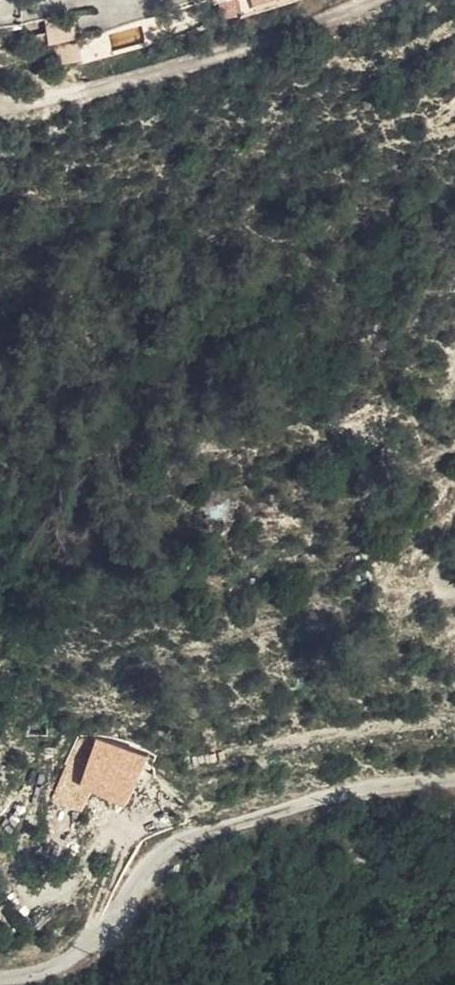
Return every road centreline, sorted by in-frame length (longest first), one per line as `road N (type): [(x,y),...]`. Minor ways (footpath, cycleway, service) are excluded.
road 1 (unclassified): [(0,980),(50,970),(95,940),(153,860),(205,832),(454,781)]
road 2 (track): [(0,99),(34,102),(292,37),(360,0)]

